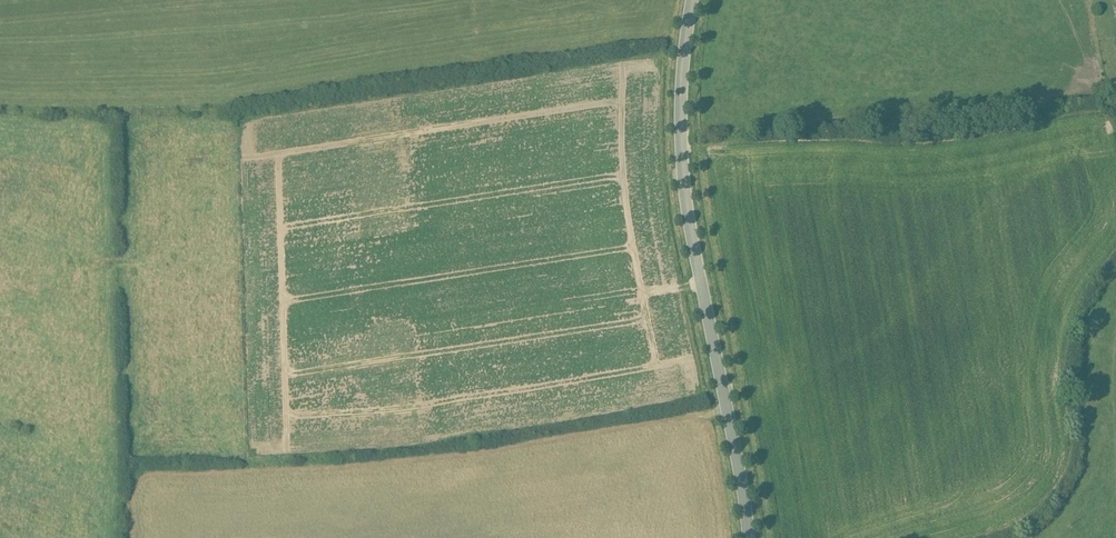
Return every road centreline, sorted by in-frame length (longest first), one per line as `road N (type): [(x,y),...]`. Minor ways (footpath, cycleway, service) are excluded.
road 1 (tertiary): [(694,0),(681,113),(684,172),(749,537)]

